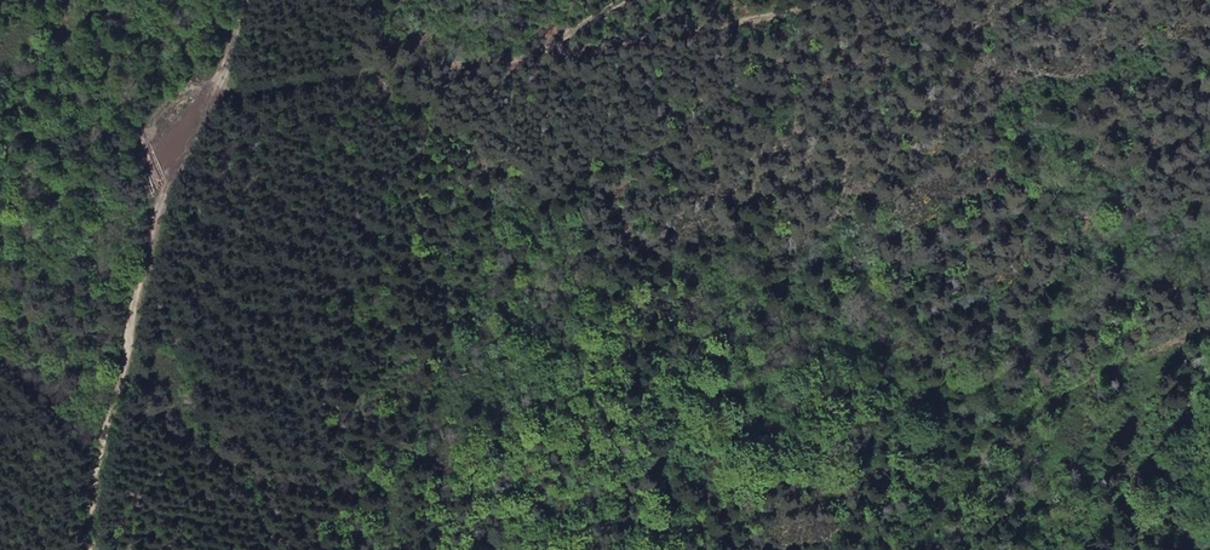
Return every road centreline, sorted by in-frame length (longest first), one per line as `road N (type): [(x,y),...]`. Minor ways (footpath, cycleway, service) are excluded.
road 1 (track): [(776,0),(558,48),(203,91)]
road 2 (track): [(83,549),(84,492),(136,251),(241,0)]
road 3 (track): [(1209,329),(1014,423),(990,442),(911,549)]

